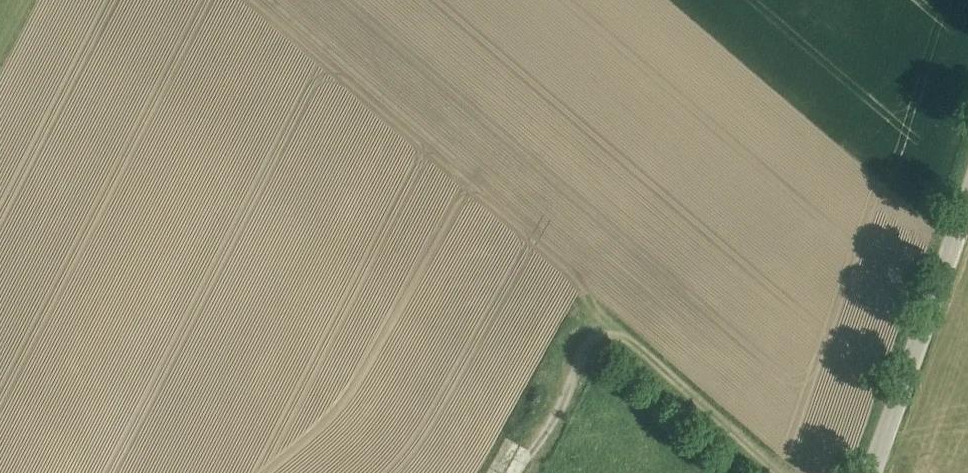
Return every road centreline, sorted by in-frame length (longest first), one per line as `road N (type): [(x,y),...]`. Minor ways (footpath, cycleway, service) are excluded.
road 1 (track): [(790,472),(632,343),(605,333),(580,349),(519,472)]
road 2 (unclassified): [(869,472),(967,192)]

